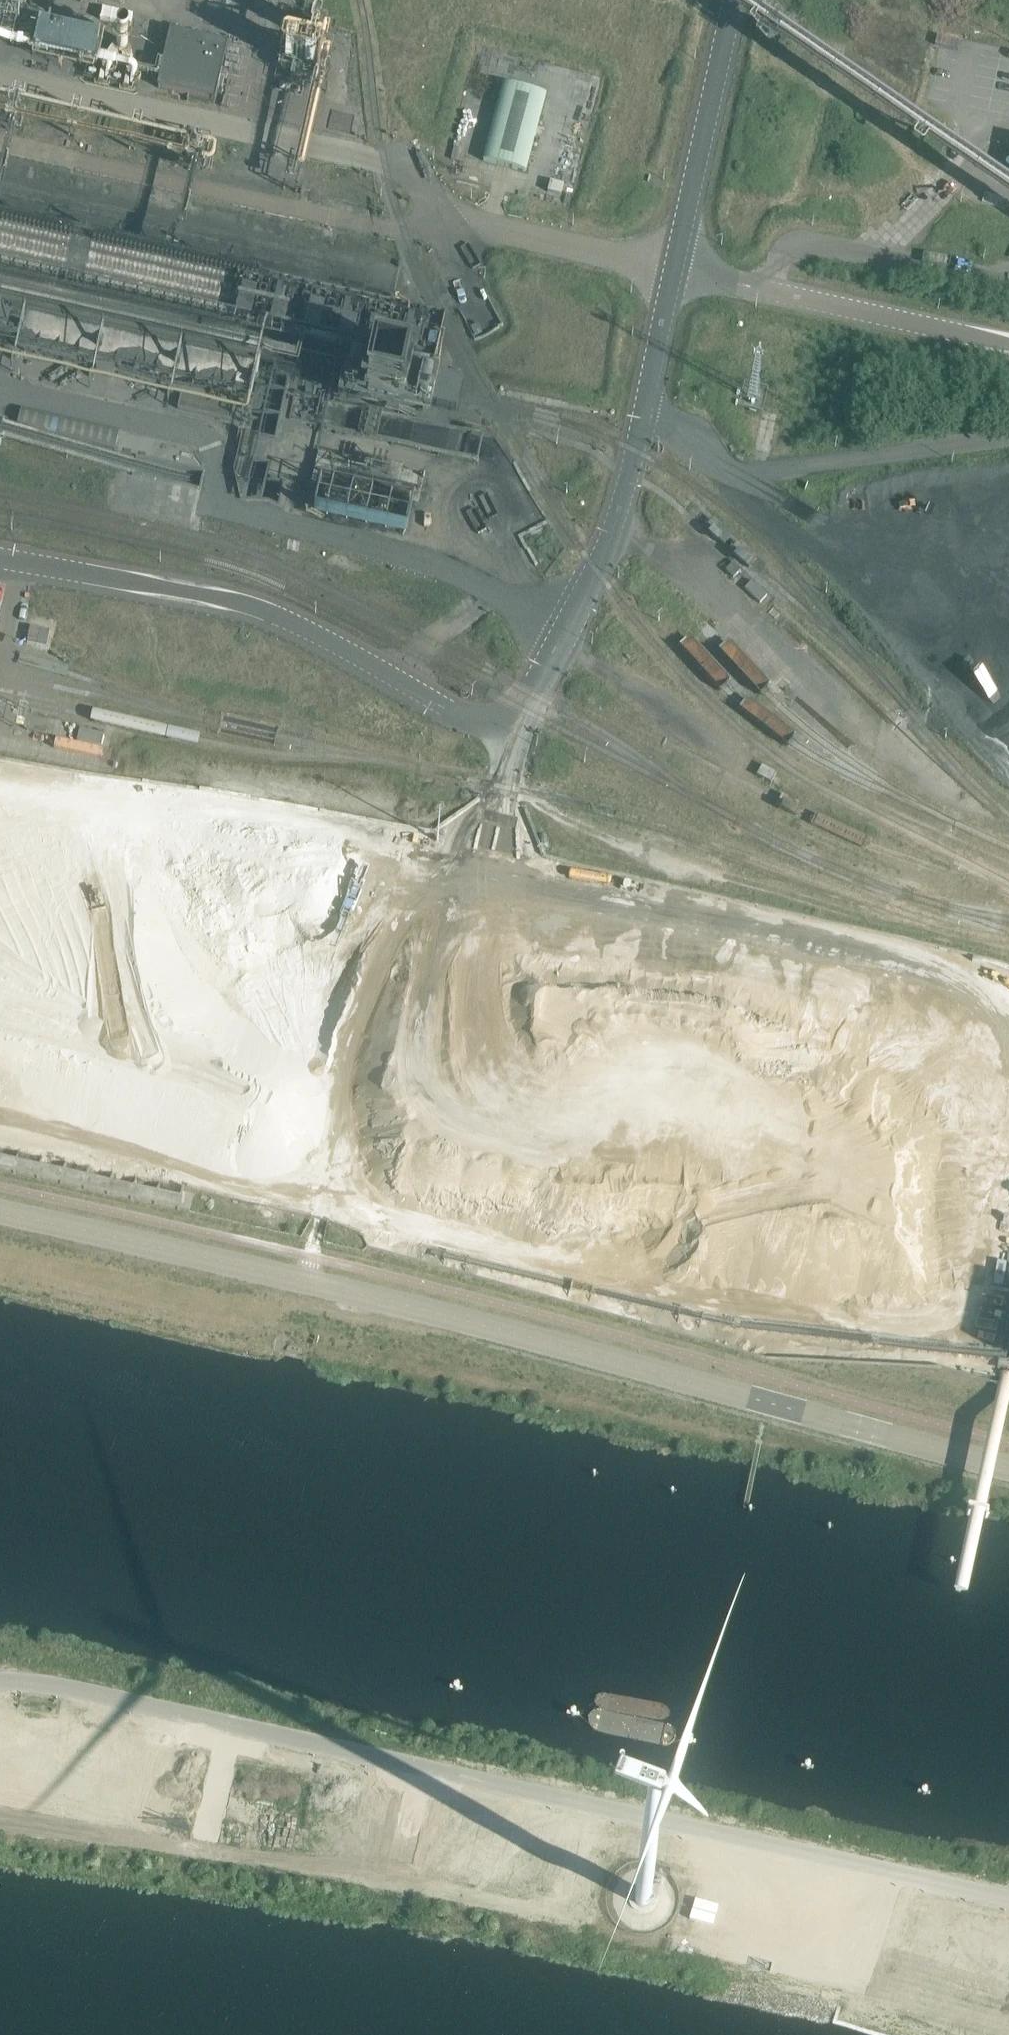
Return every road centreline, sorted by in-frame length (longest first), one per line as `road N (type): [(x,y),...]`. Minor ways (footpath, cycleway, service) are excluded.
road 1 (tertiary): [(1008,1466),(315,1282),(0,1211)]
road 2 (unclassified): [(1008,1899),(68,1687),(0,1682)]

